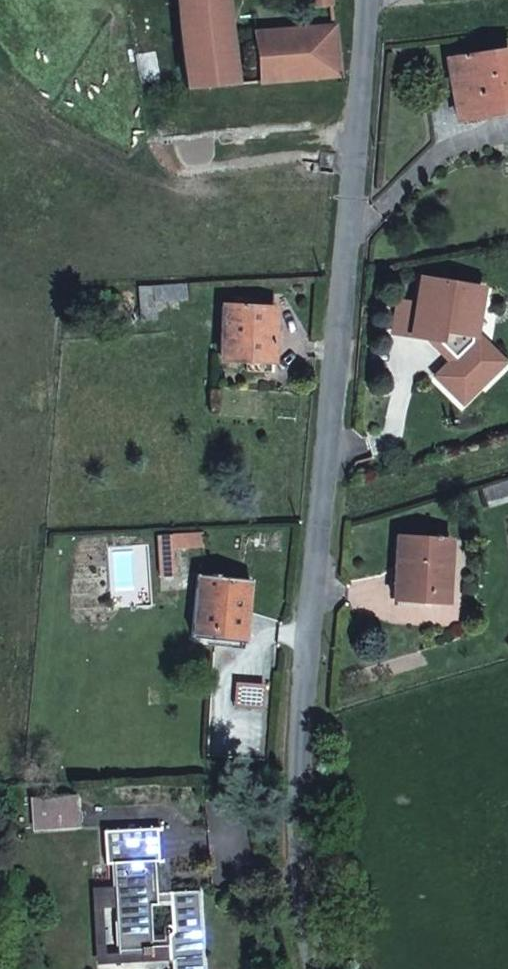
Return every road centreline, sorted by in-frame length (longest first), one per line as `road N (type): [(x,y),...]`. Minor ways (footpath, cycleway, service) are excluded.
road 1 (residential): [(368,0),(297,763),(309,910),(323,968)]

